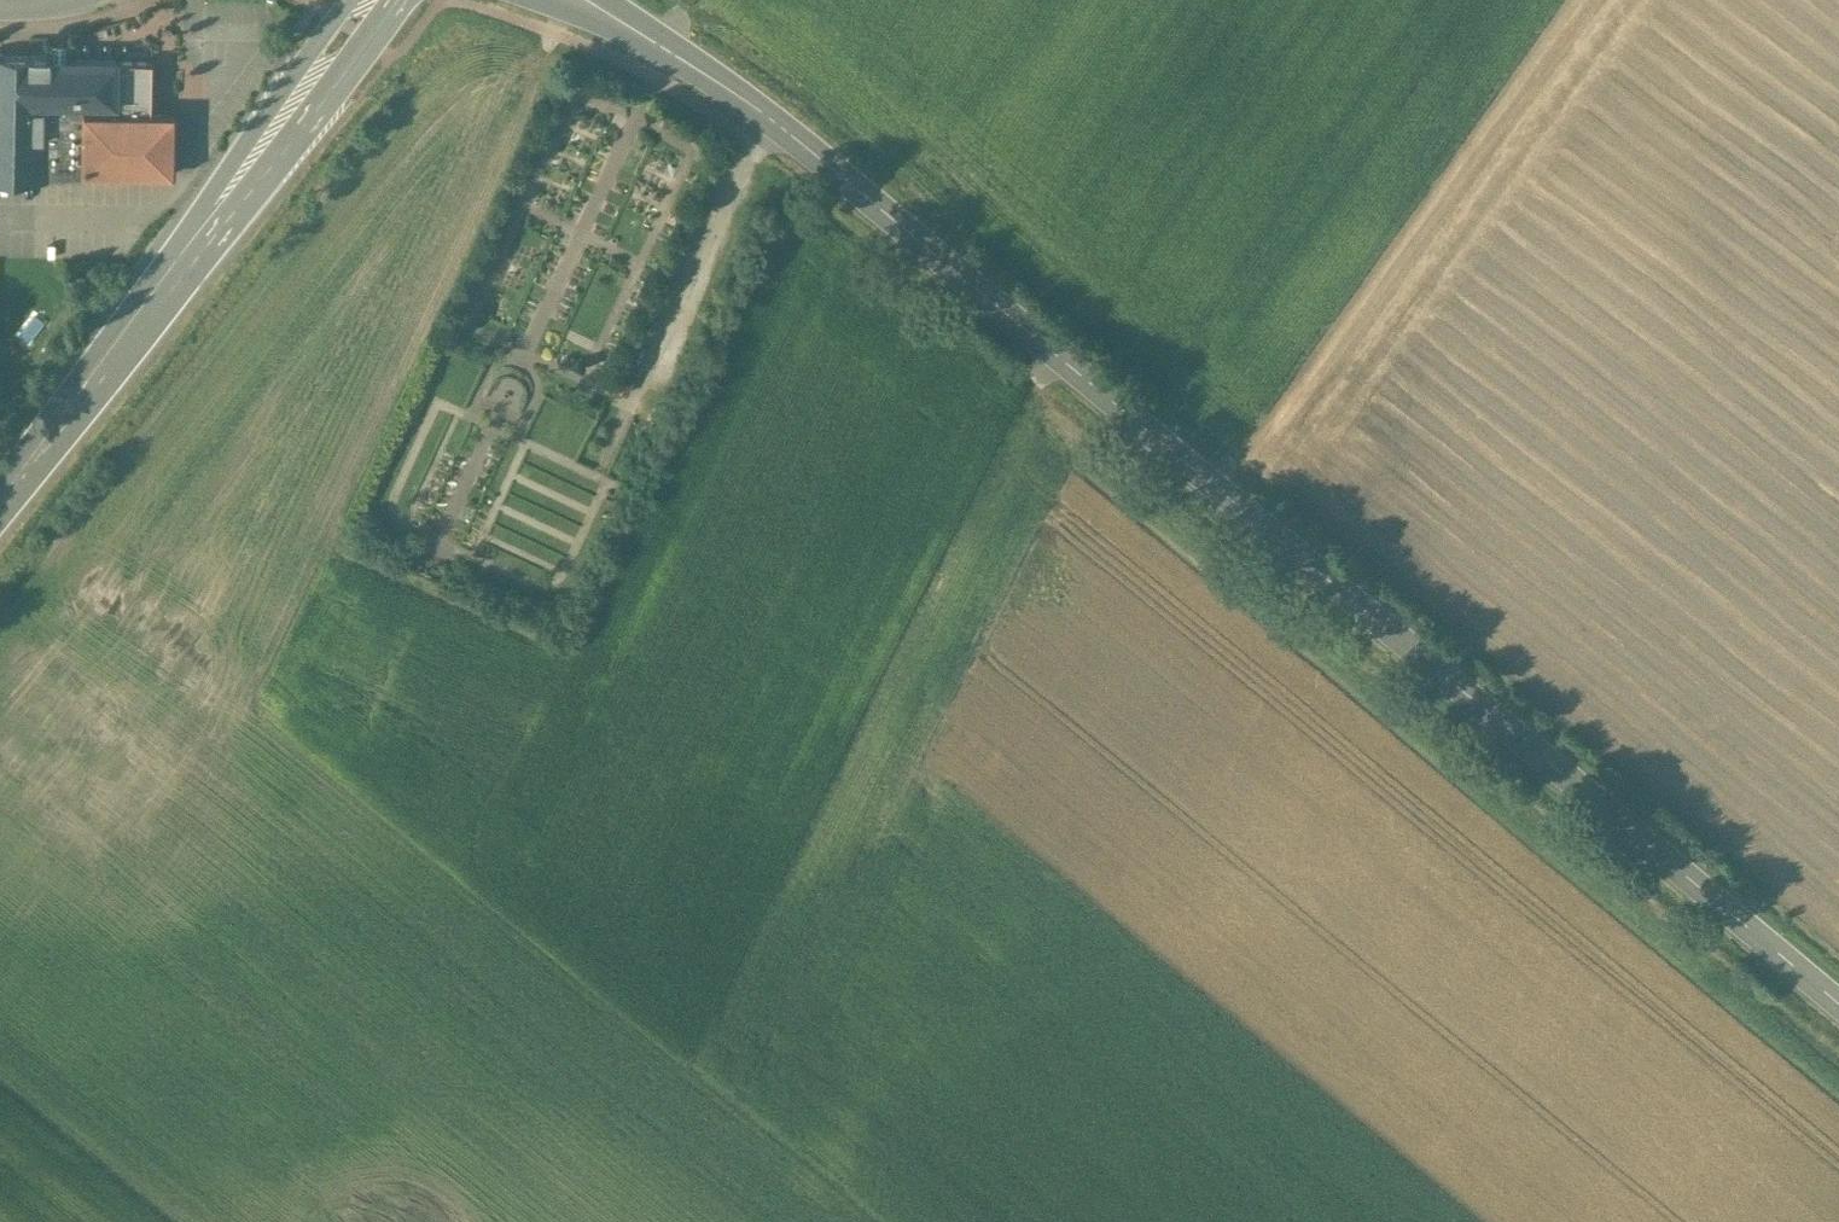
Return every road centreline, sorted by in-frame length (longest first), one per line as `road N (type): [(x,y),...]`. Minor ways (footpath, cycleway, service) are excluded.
road 1 (tertiary): [(584,0),(769,117),(1838,1005)]
road 2 (secondary): [(0,498),(370,0)]

